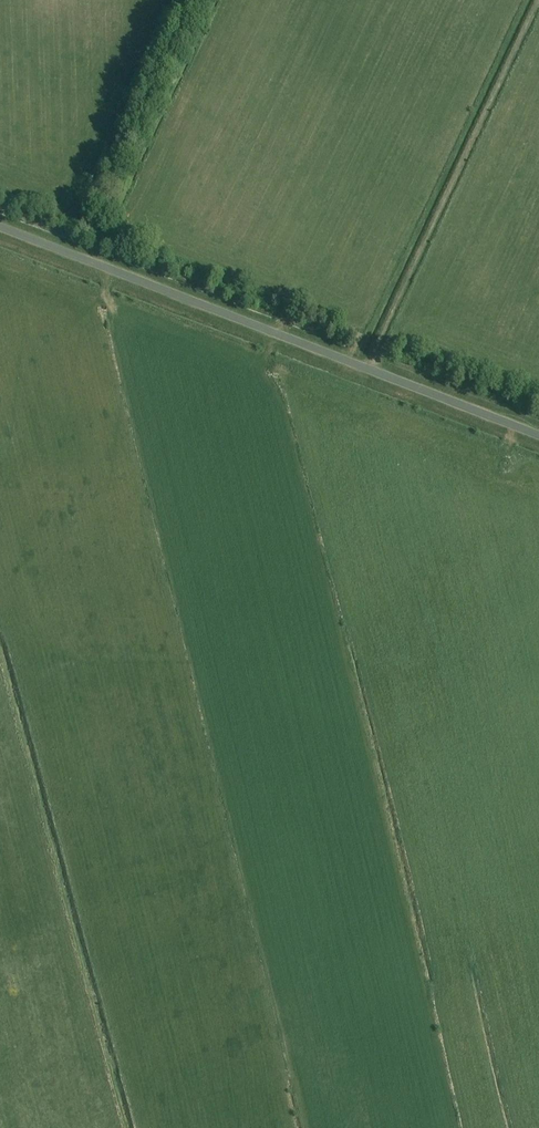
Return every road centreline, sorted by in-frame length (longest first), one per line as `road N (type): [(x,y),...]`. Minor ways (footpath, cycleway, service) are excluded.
road 1 (unclassified): [(538,435),(0,227)]

